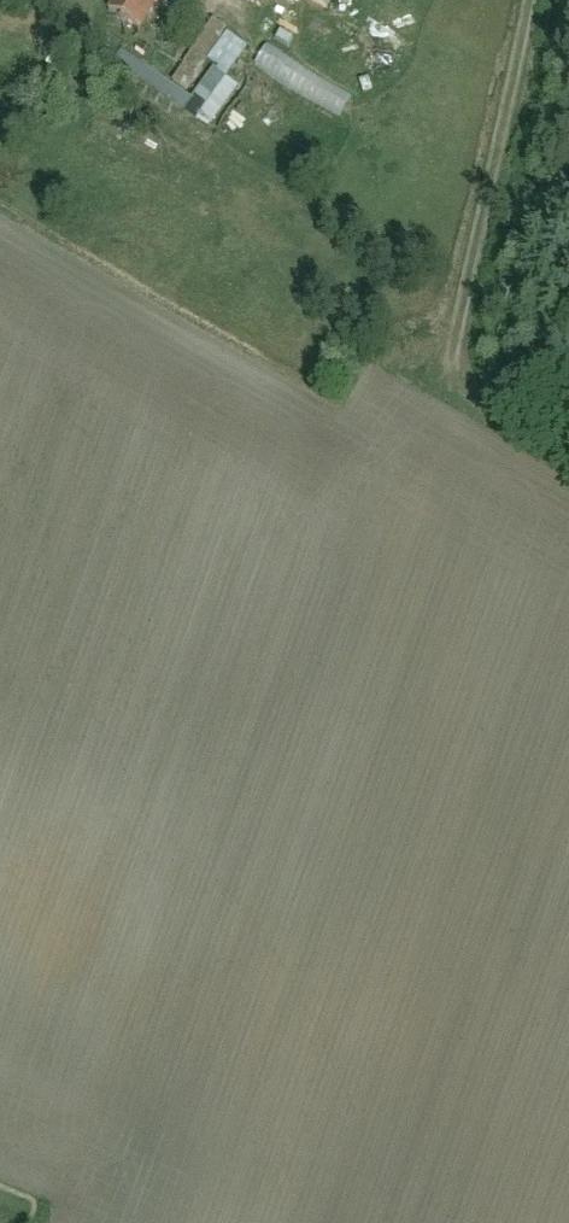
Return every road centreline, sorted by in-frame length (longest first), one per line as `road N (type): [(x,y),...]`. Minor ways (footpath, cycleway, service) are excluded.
road 1 (track): [(505,0),(441,318),(439,374),(449,405),(568,474)]

